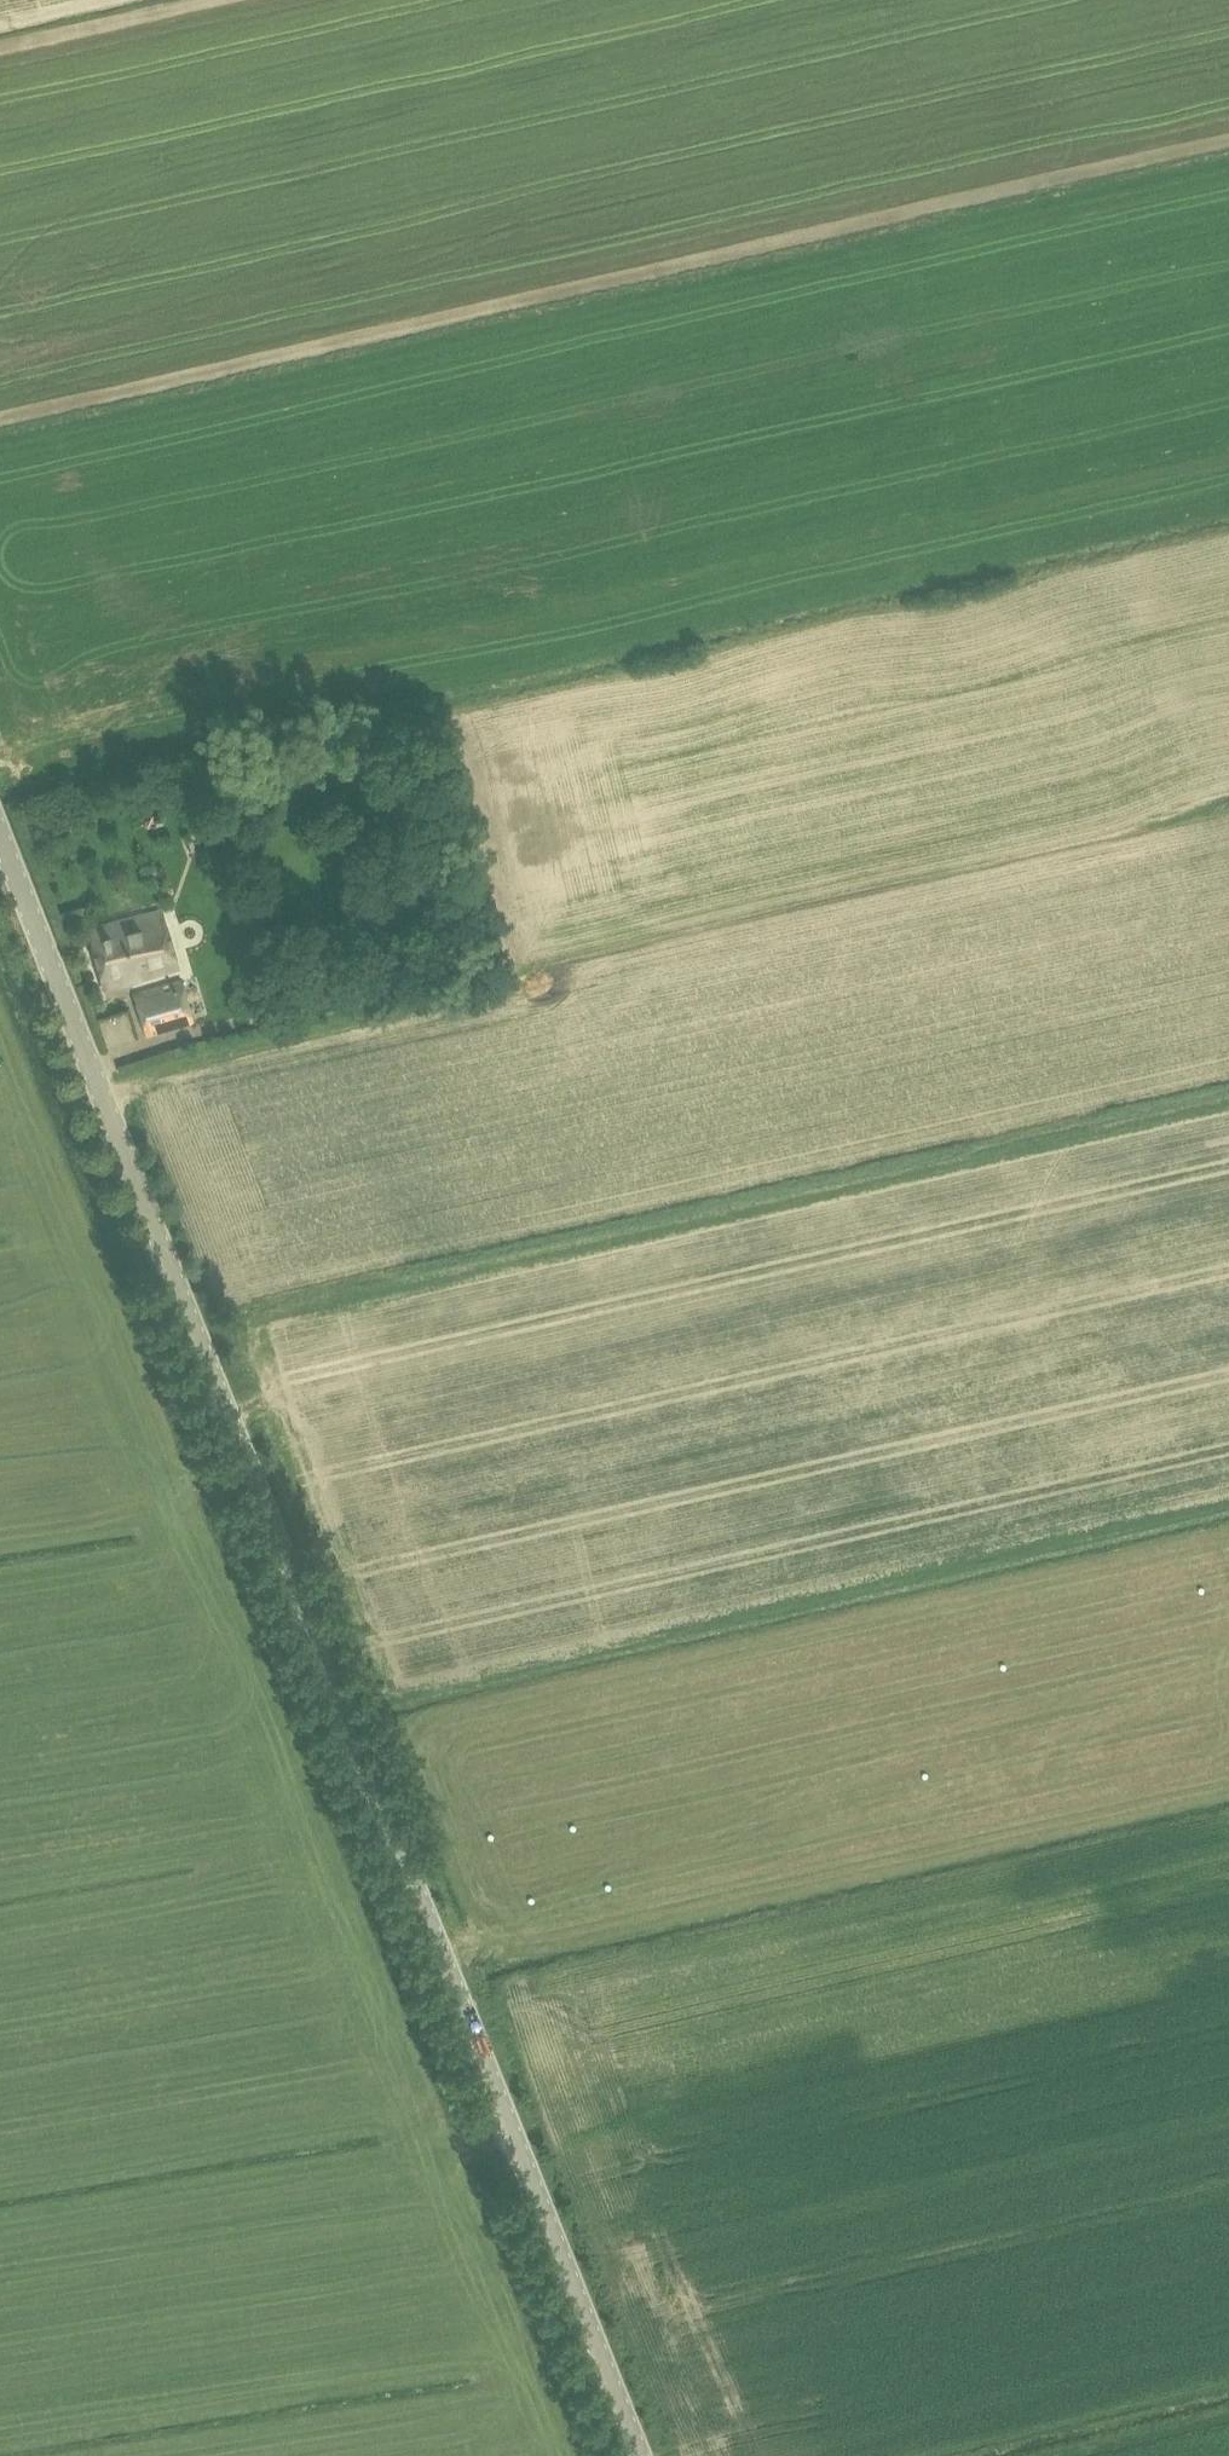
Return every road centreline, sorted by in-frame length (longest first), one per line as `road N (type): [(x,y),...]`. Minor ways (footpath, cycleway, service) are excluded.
road 1 (tertiary): [(641,2455),(0,821)]

